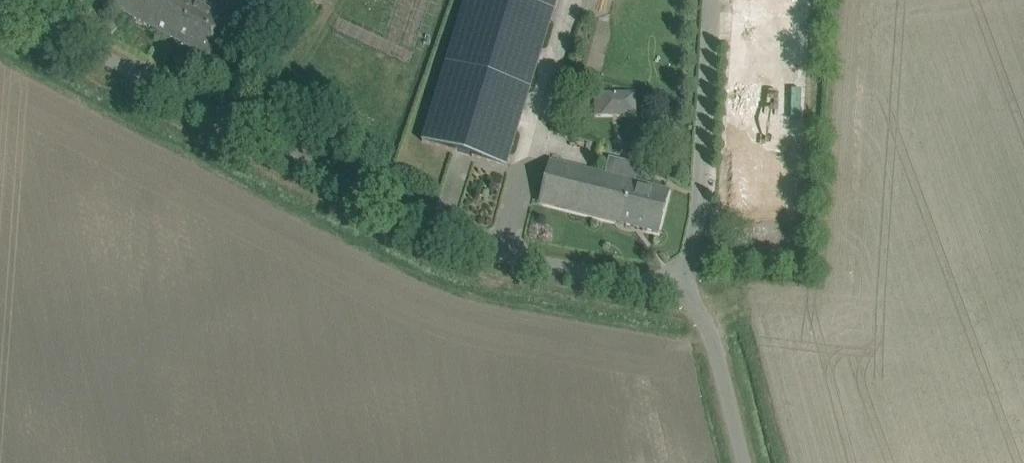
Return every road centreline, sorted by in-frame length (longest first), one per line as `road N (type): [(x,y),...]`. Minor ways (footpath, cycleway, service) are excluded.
road 1 (unclassified): [(745,462),(704,314),(665,288),(484,253),(376,209),(0,5)]

